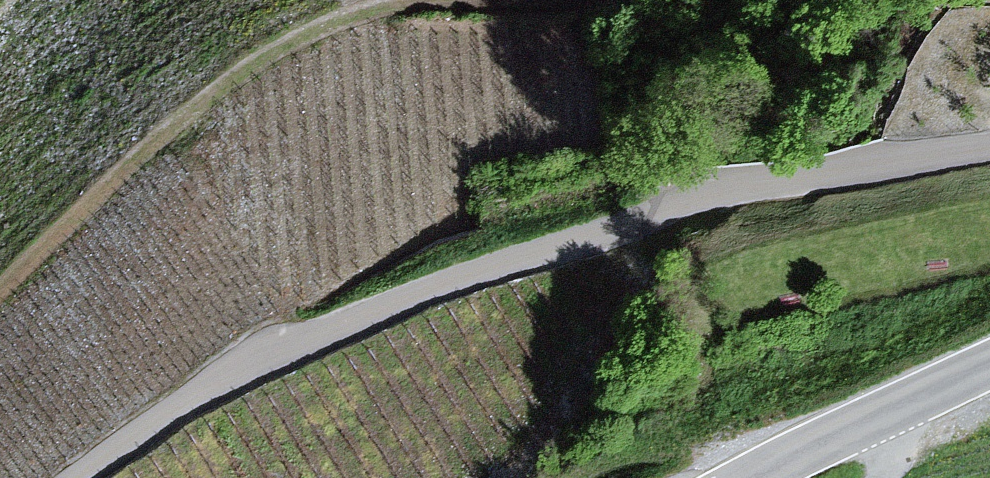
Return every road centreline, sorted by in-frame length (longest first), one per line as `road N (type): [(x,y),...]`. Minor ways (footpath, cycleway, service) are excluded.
road 1 (track): [(82,477),(235,374),(493,267),(623,232),(709,188),(989,146)]
road 2 (track): [(0,291),(238,75),(384,5)]
road 3 (unclassified): [(757,477),(989,366)]

